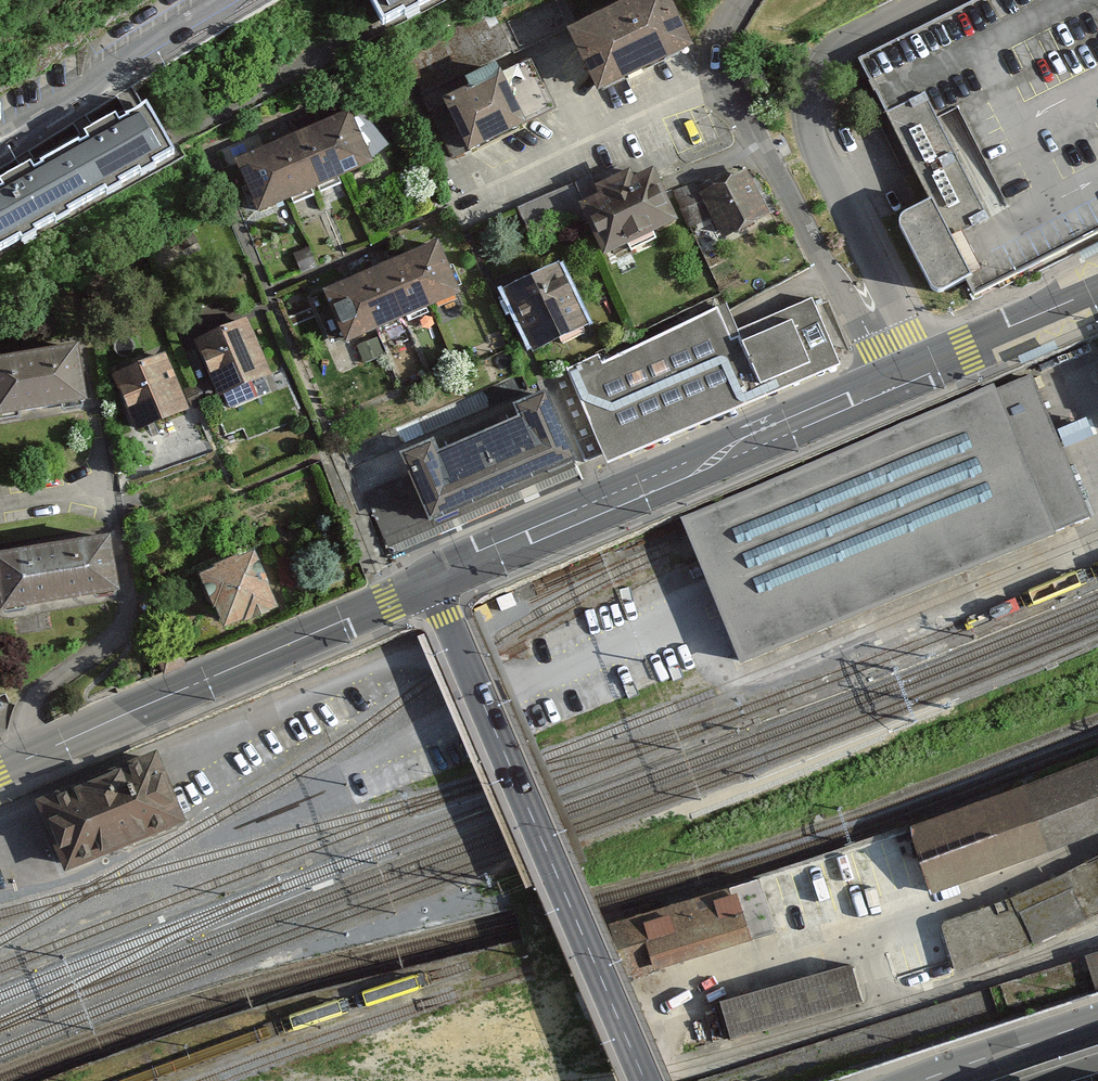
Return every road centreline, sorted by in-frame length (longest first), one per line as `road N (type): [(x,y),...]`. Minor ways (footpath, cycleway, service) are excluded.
road 1 (tertiary): [(646,1080),(434,581)]
road 2 (secondary): [(434,581),(901,378)]
road 3 (secondary): [(0,770),(434,581)]
road 4 (residential): [(750,0),(726,41),(729,87),(823,261),(901,378)]
road 5 (residential): [(0,138),(219,0)]
road 6 (secondary): [(901,378),(1097,292)]
road 7 (tertiary): [(1097,1020),(924,1080)]

